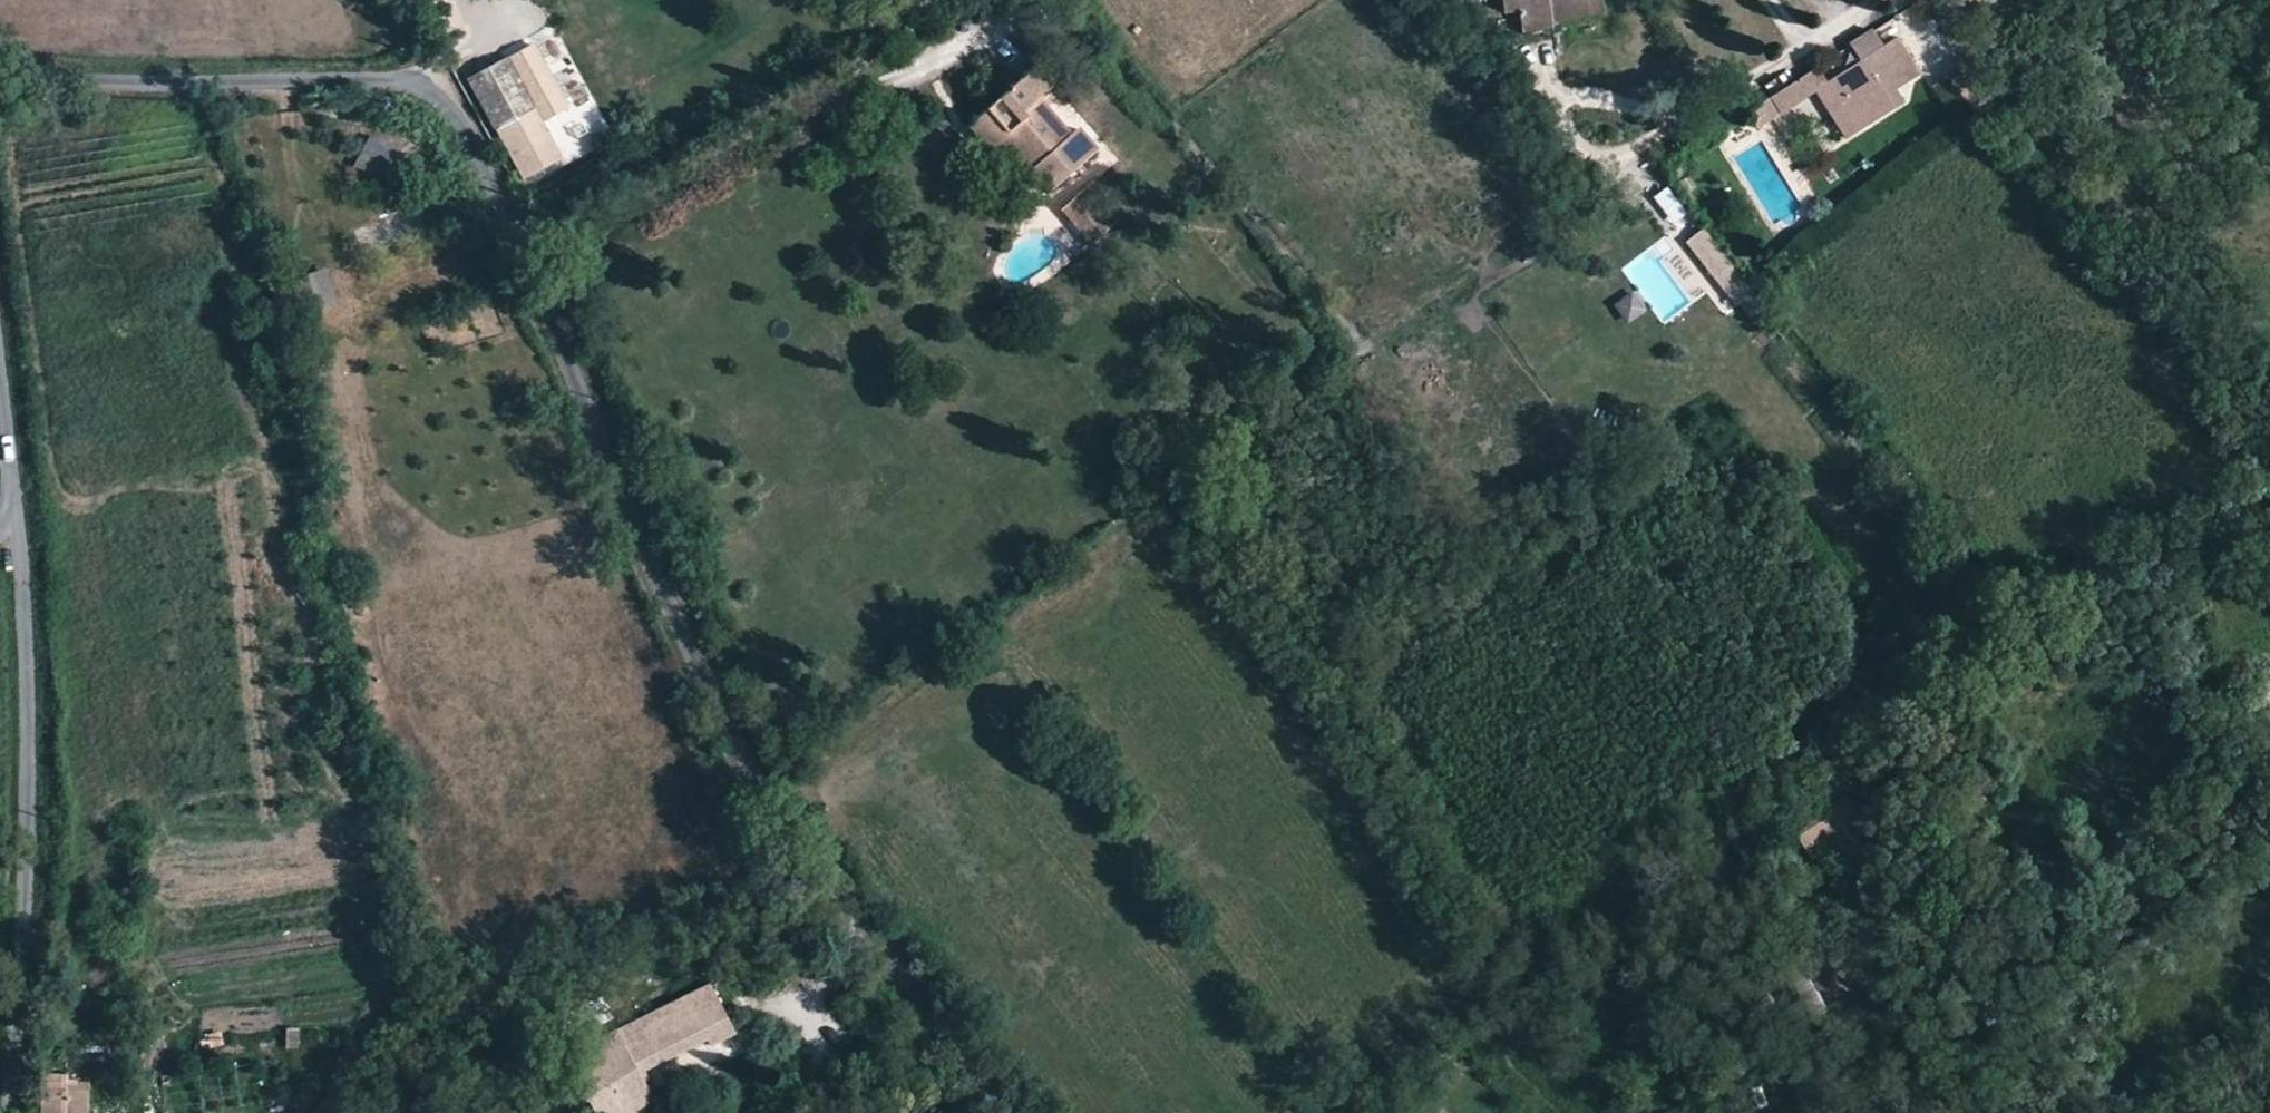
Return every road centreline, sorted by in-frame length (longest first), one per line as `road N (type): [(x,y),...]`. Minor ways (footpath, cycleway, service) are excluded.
road 1 (unclassified): [(13,1112),(34,780),(14,526)]

